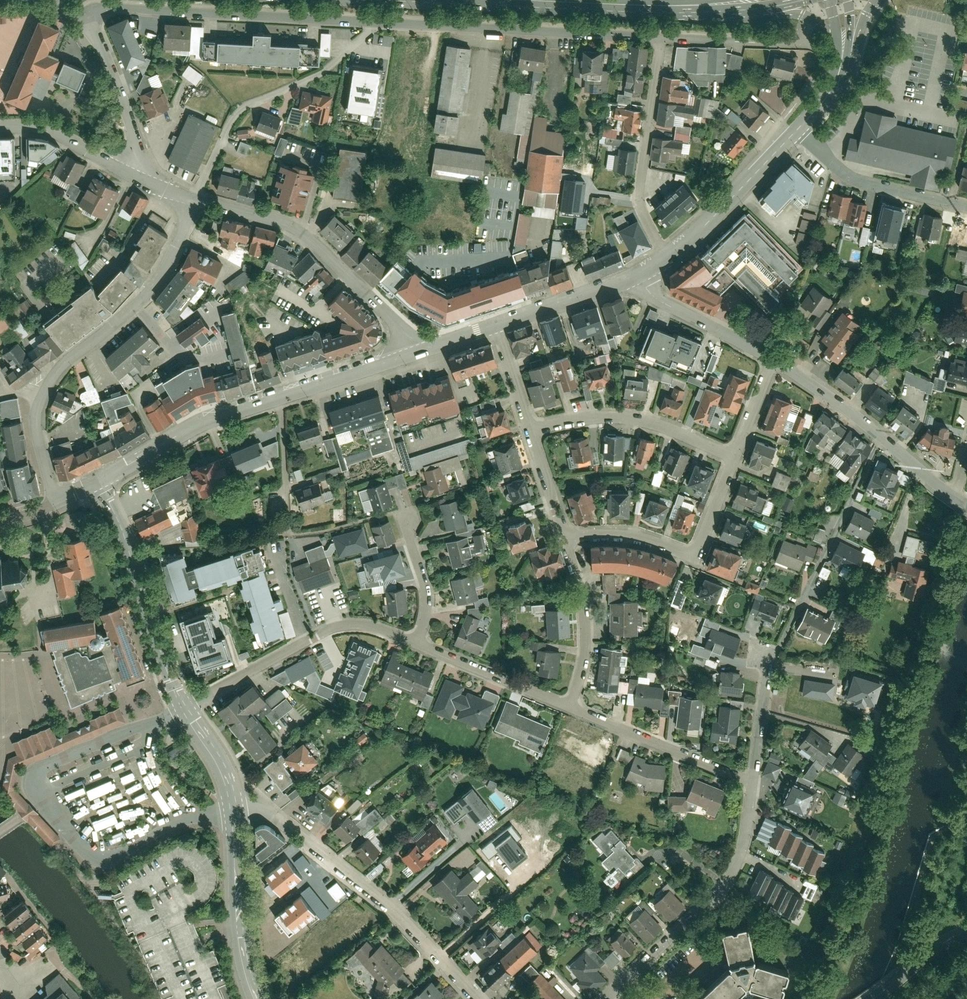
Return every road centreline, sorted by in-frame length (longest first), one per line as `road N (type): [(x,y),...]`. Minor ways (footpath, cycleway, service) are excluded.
road 1 (residential): [(132,177),(137,147),(91,27),(96,12),(377,23)]
road 2 (residential): [(234,813),(282,821),(364,883),(479,998)]
road 3 (residential): [(377,23),(660,38)]
road 4 (residential): [(193,200),(299,230),(423,350)]
road 5 (residential): [(607,998),(733,873),(753,780)]
road 6 (residential): [(193,200),(229,124),(250,101),(319,71),(377,23)]
road 7 (residential): [(184,705),(335,627),(387,629),(416,642)]
road 8 (residential): [(42,395),(60,367),(157,280),(193,200)]
road 9 (tertiary): [(99,480),(184,705)]
road 10 (residential): [(561,533),(627,530),(690,548),(734,456)]
road 11 (residential): [(660,38),(638,198),(668,256)]
road 12 (residential): [(773,356),(953,491)]
road 13 (residential): [(530,430),(569,419),(639,419),(734,456)]
road 14 (residential): [(565,701),(753,780)]
road 15 (tertiary): [(275,400),(199,423),(99,480)]
road 16 (residential): [(798,129),(853,175),(966,202)]
road 17 (tertiary): [(234,813),(244,959),(257,998)]
road 18 (tertiary): [(798,129),(668,256)]
road 19 (residential): [(561,533),(582,624),(565,701)]
road 20 (tertiary): [(735,3),(570,0)]
road 21 (residential): [(637,274),(654,295),(773,356)]
road 22 (residential): [(416,642),(565,701)]
road 23 (tertiary): [(423,350),(275,400)]
road 24 (tertiary): [(637,274),(497,325)]
road 25 (residential): [(0,127),(62,134),(132,177)]
road 26 (residential): [(275,400),(289,534)]
road 27 (residential): [(407,513),(425,585),(416,642)]
road 28 (residential): [(753,780),(772,654)]
road 29 (tertiary): [(735,3),(816,24),(847,49)]
road 30 (tertiary): [(184,705),(224,769),(234,813)]

